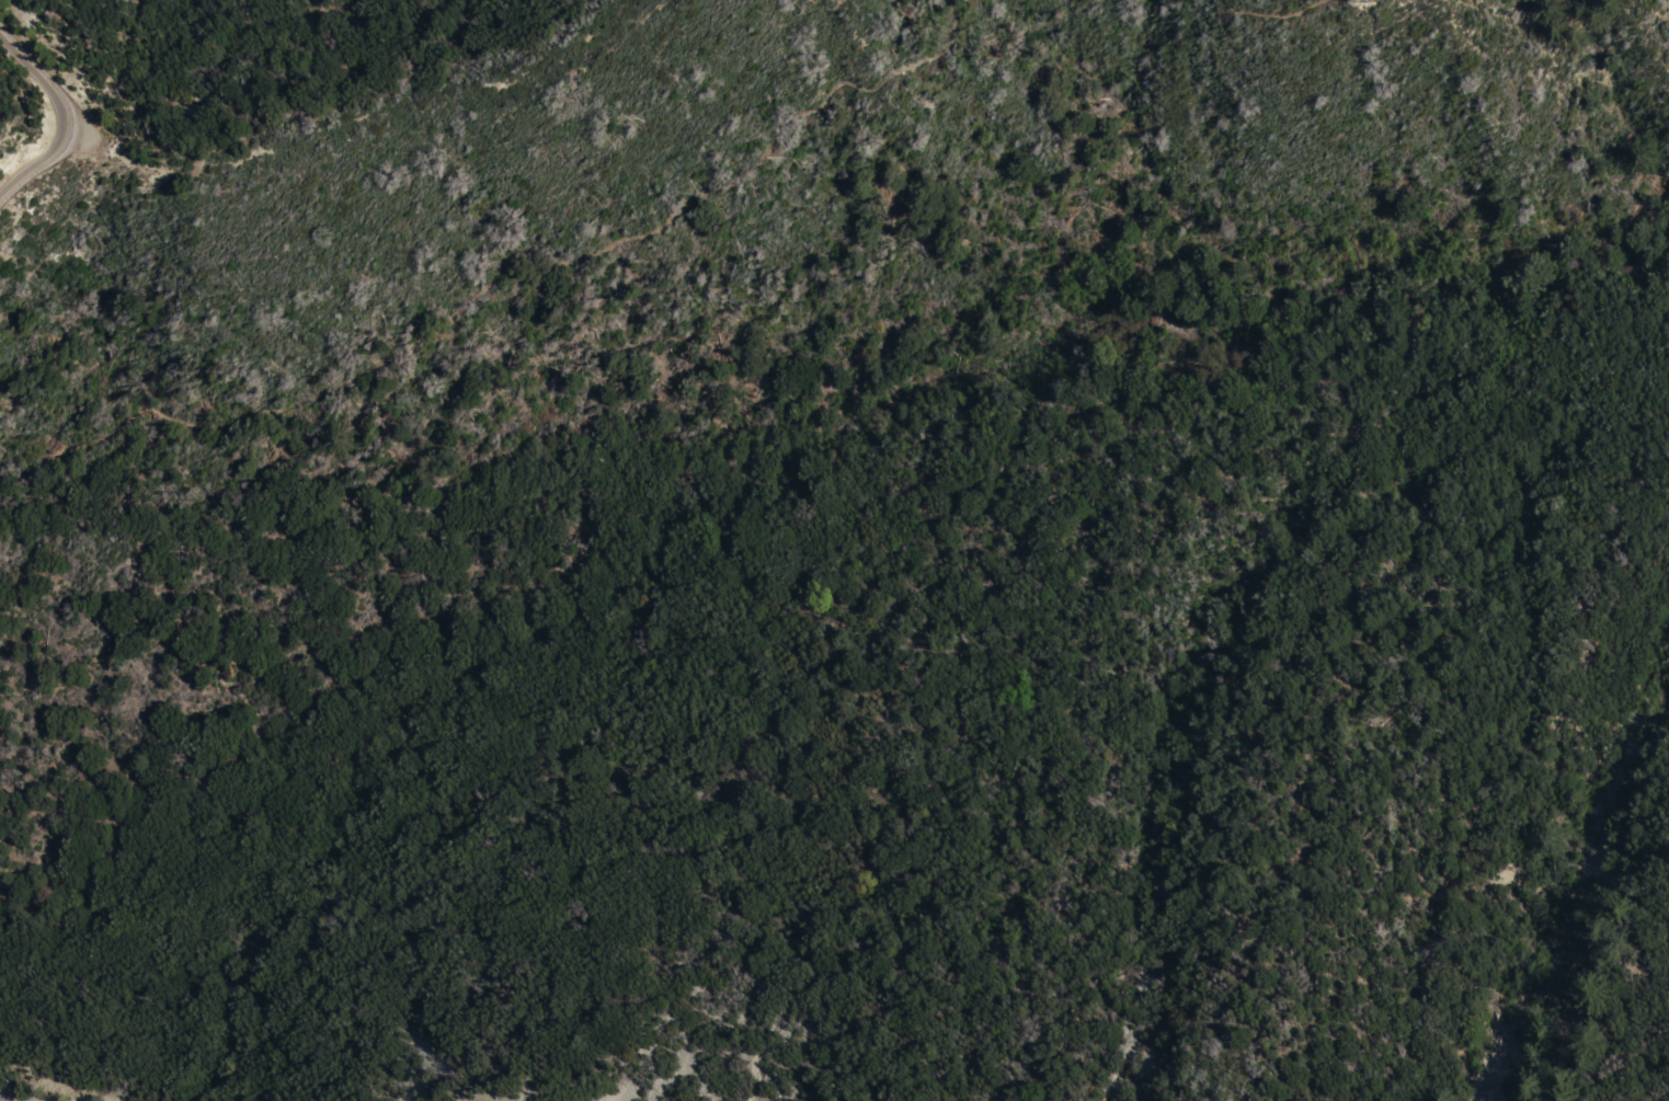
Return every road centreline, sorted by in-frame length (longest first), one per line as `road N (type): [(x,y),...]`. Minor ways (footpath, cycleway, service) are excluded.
road 1 (tertiary): [(0,188),(50,146),(57,126),(0,35)]

